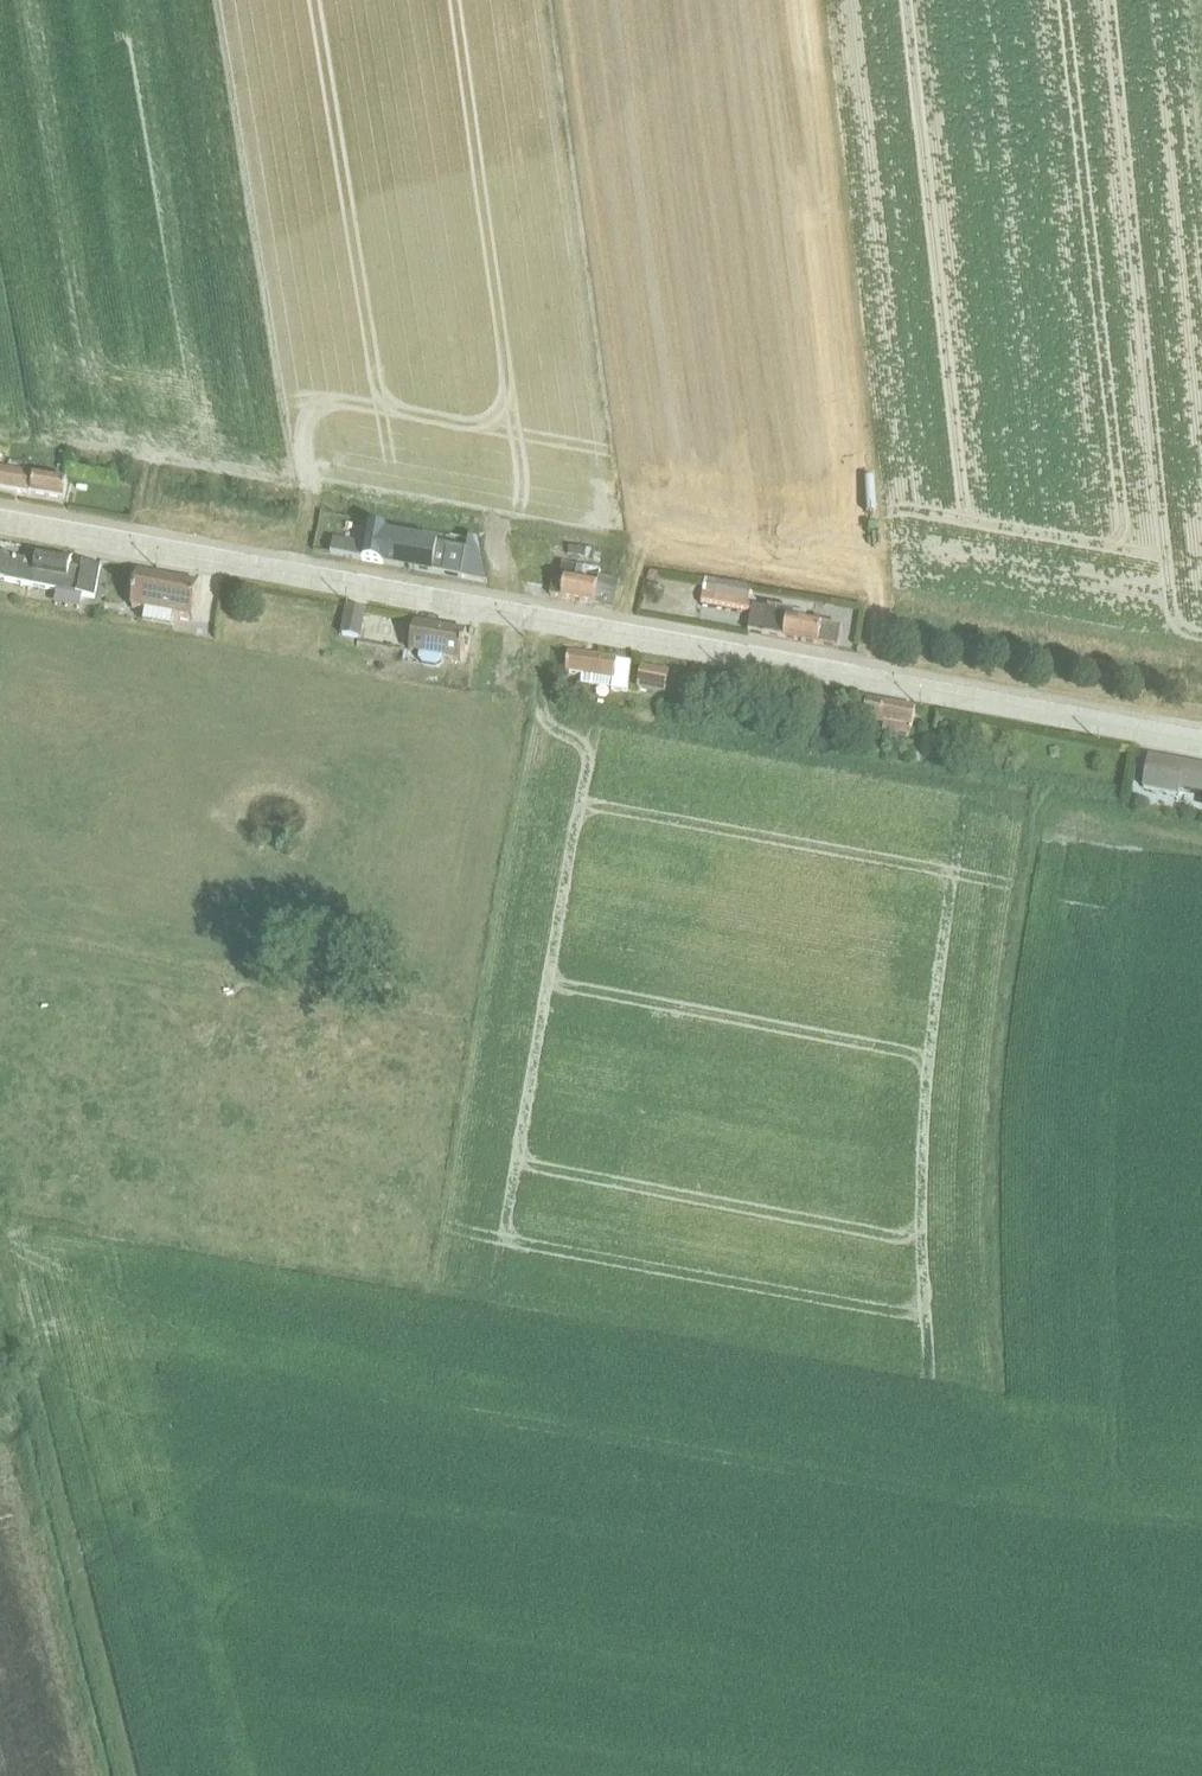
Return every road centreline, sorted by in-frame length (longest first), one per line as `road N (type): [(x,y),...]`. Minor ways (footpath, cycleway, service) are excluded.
road 1 (residential): [(1201,746),(0,523)]

